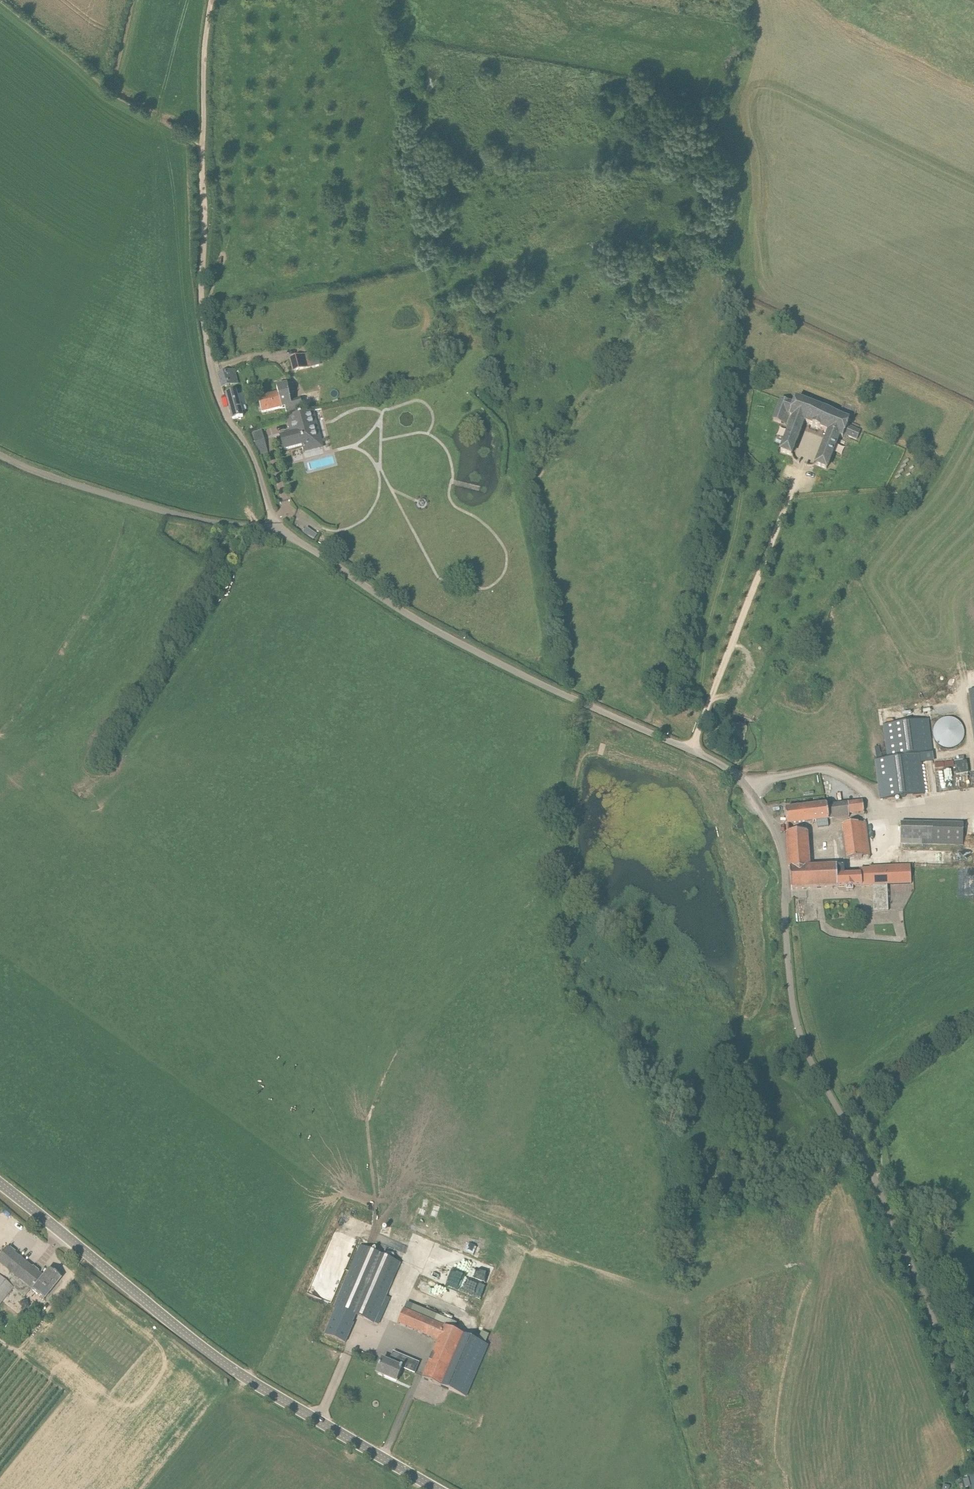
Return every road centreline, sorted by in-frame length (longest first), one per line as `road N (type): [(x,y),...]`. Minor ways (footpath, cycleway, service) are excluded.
road 1 (unclassified): [(973,1421),(874,1178),(803,1042),(790,984),(781,841),(740,779),(446,635),(275,528),(164,510),(0,454)]
road 2 (tertiary): [(437,1488),(237,1372),(0,1184)]
road 3 (track): [(210,368),(201,308),(201,153),(211,0)]

